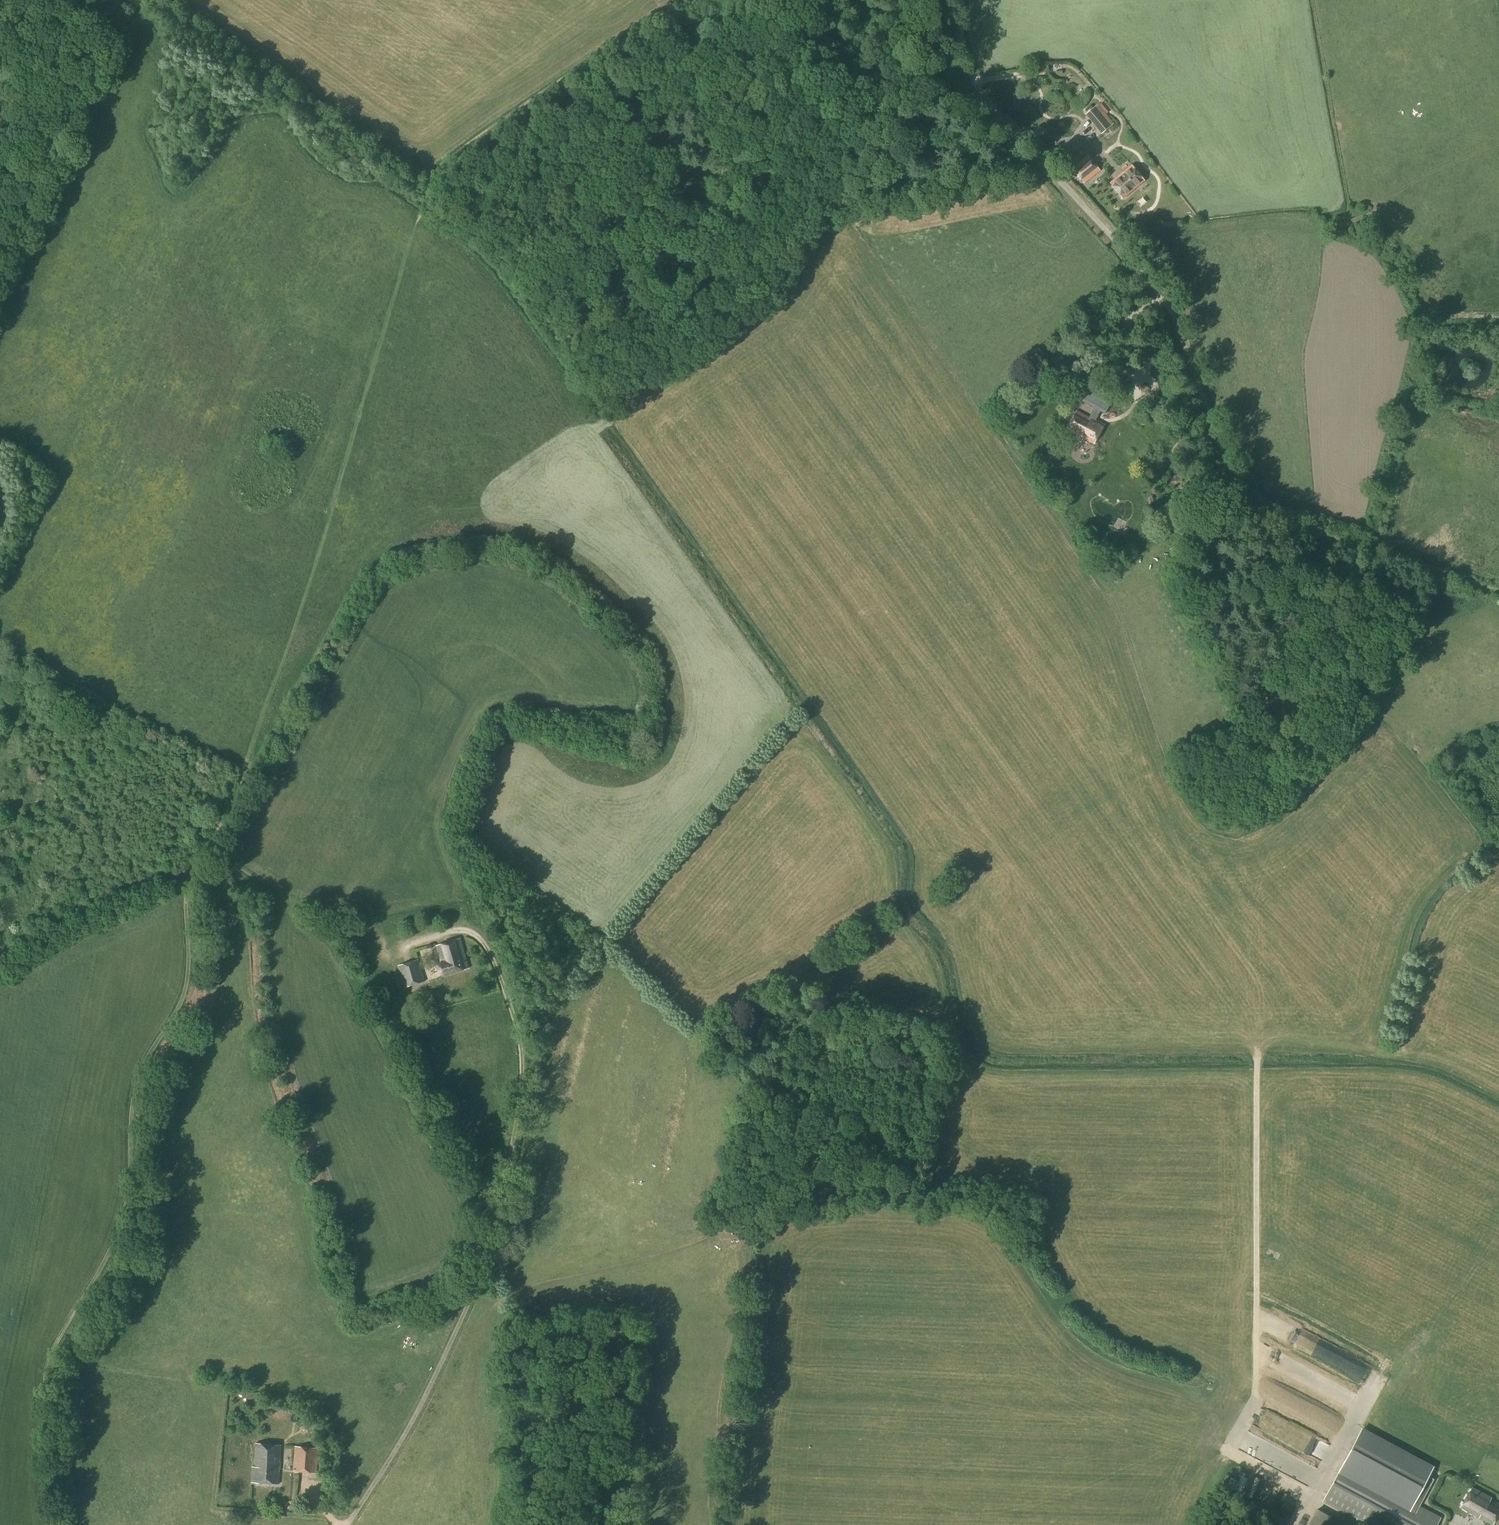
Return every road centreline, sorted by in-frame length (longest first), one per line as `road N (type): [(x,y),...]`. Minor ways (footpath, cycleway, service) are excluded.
road 1 (unclassified): [(1232,492),(1165,301),(989,106),(967,66),(960,0)]
road 2 (track): [(1498,591),(1390,548),(1290,529),(1232,492)]

